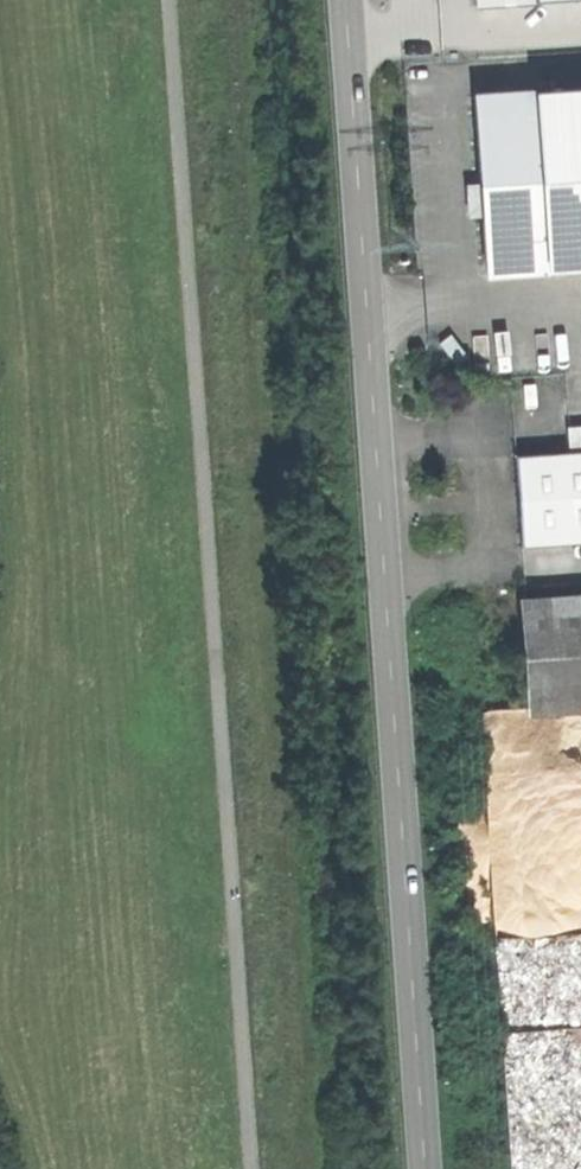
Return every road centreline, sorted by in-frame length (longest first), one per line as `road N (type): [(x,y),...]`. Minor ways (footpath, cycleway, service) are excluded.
road 1 (track): [(168,0),(249,1168)]
road 2 (tertiary): [(426,1168),(353,0)]

